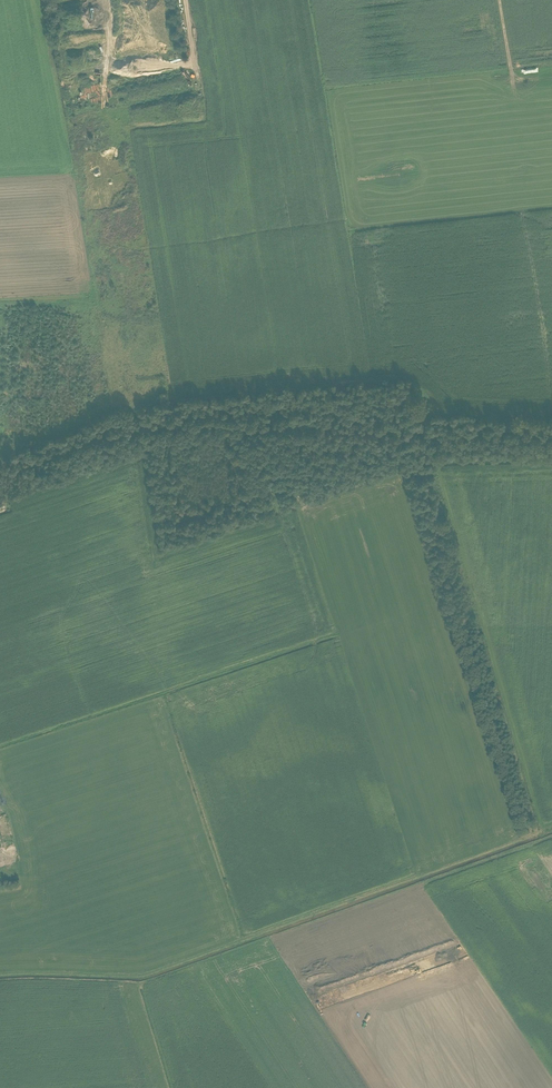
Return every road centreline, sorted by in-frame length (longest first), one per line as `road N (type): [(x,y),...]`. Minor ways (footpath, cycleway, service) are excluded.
road 1 (track): [(0,470),(117,427),(179,418),(551,433)]

